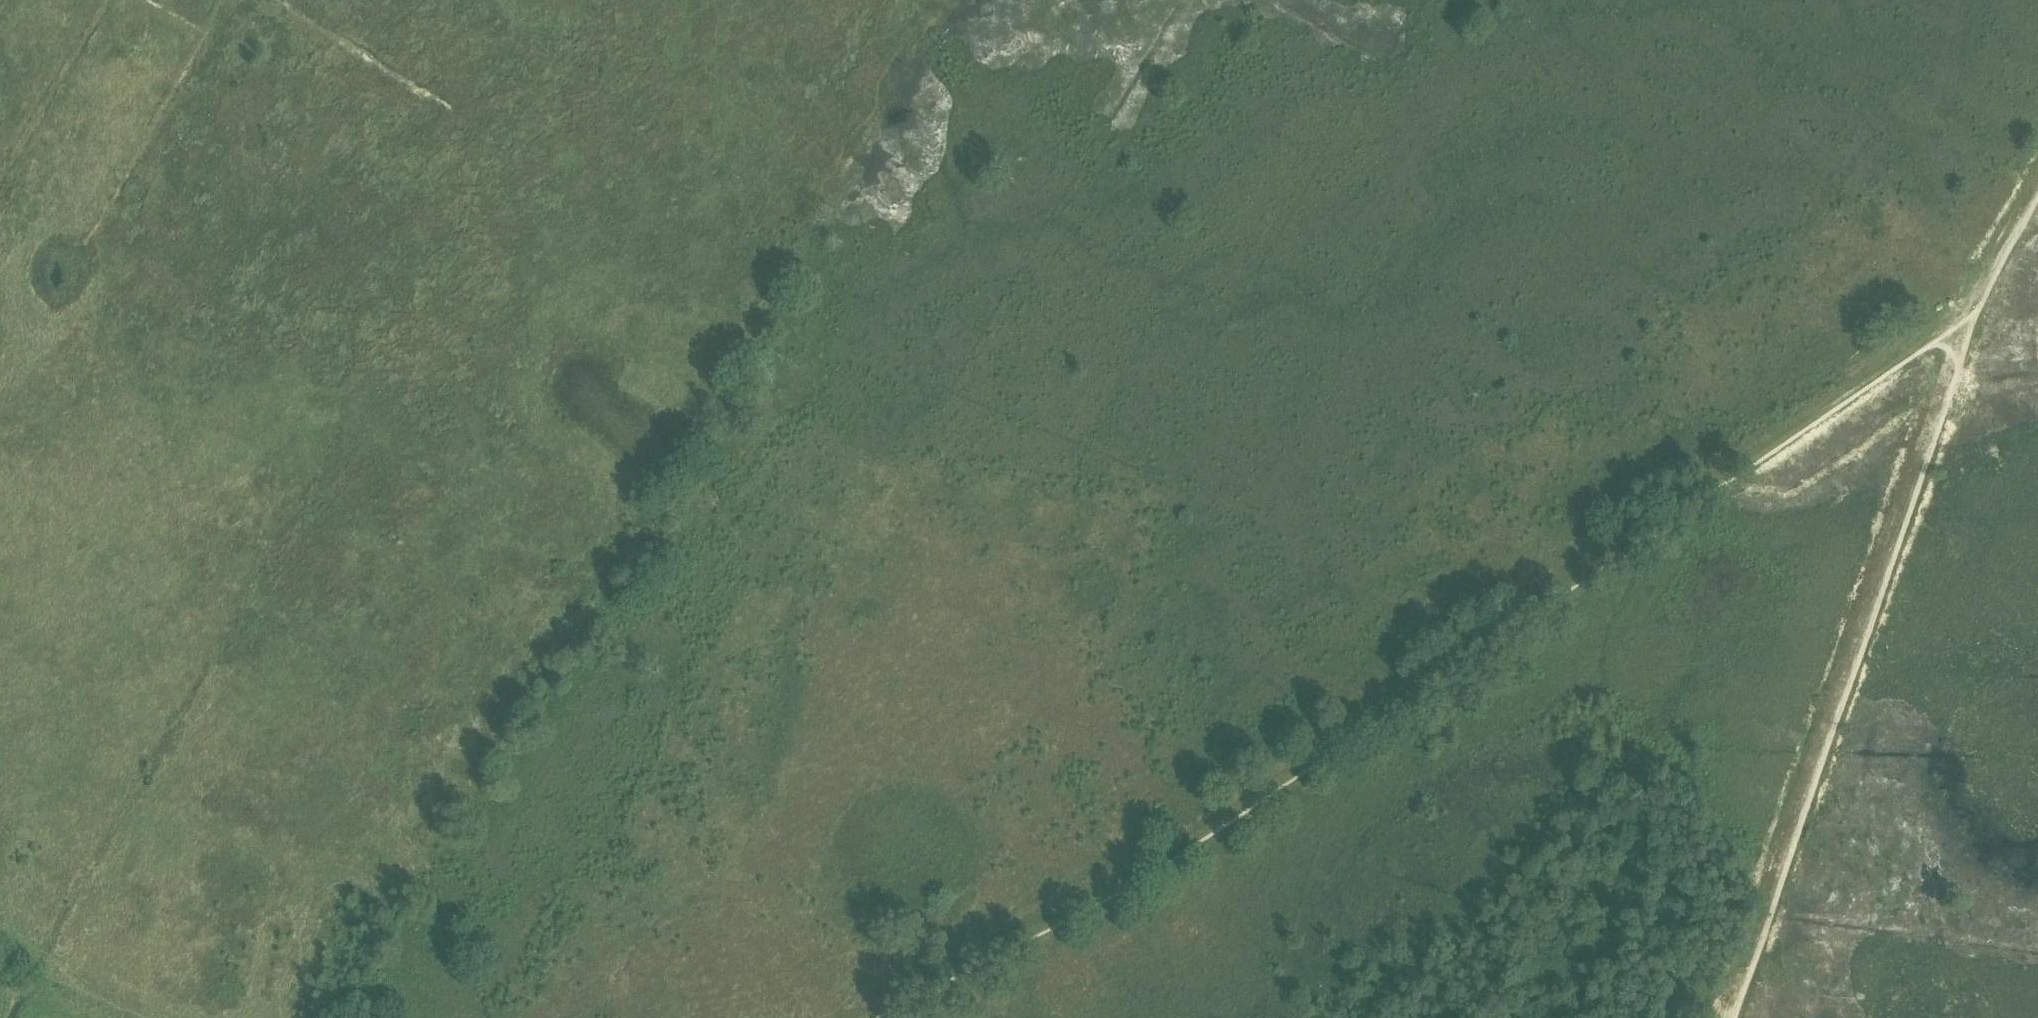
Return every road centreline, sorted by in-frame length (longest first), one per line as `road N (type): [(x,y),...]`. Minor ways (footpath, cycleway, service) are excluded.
road 1 (track): [(2037,176),(1969,303),(1726,1017)]

